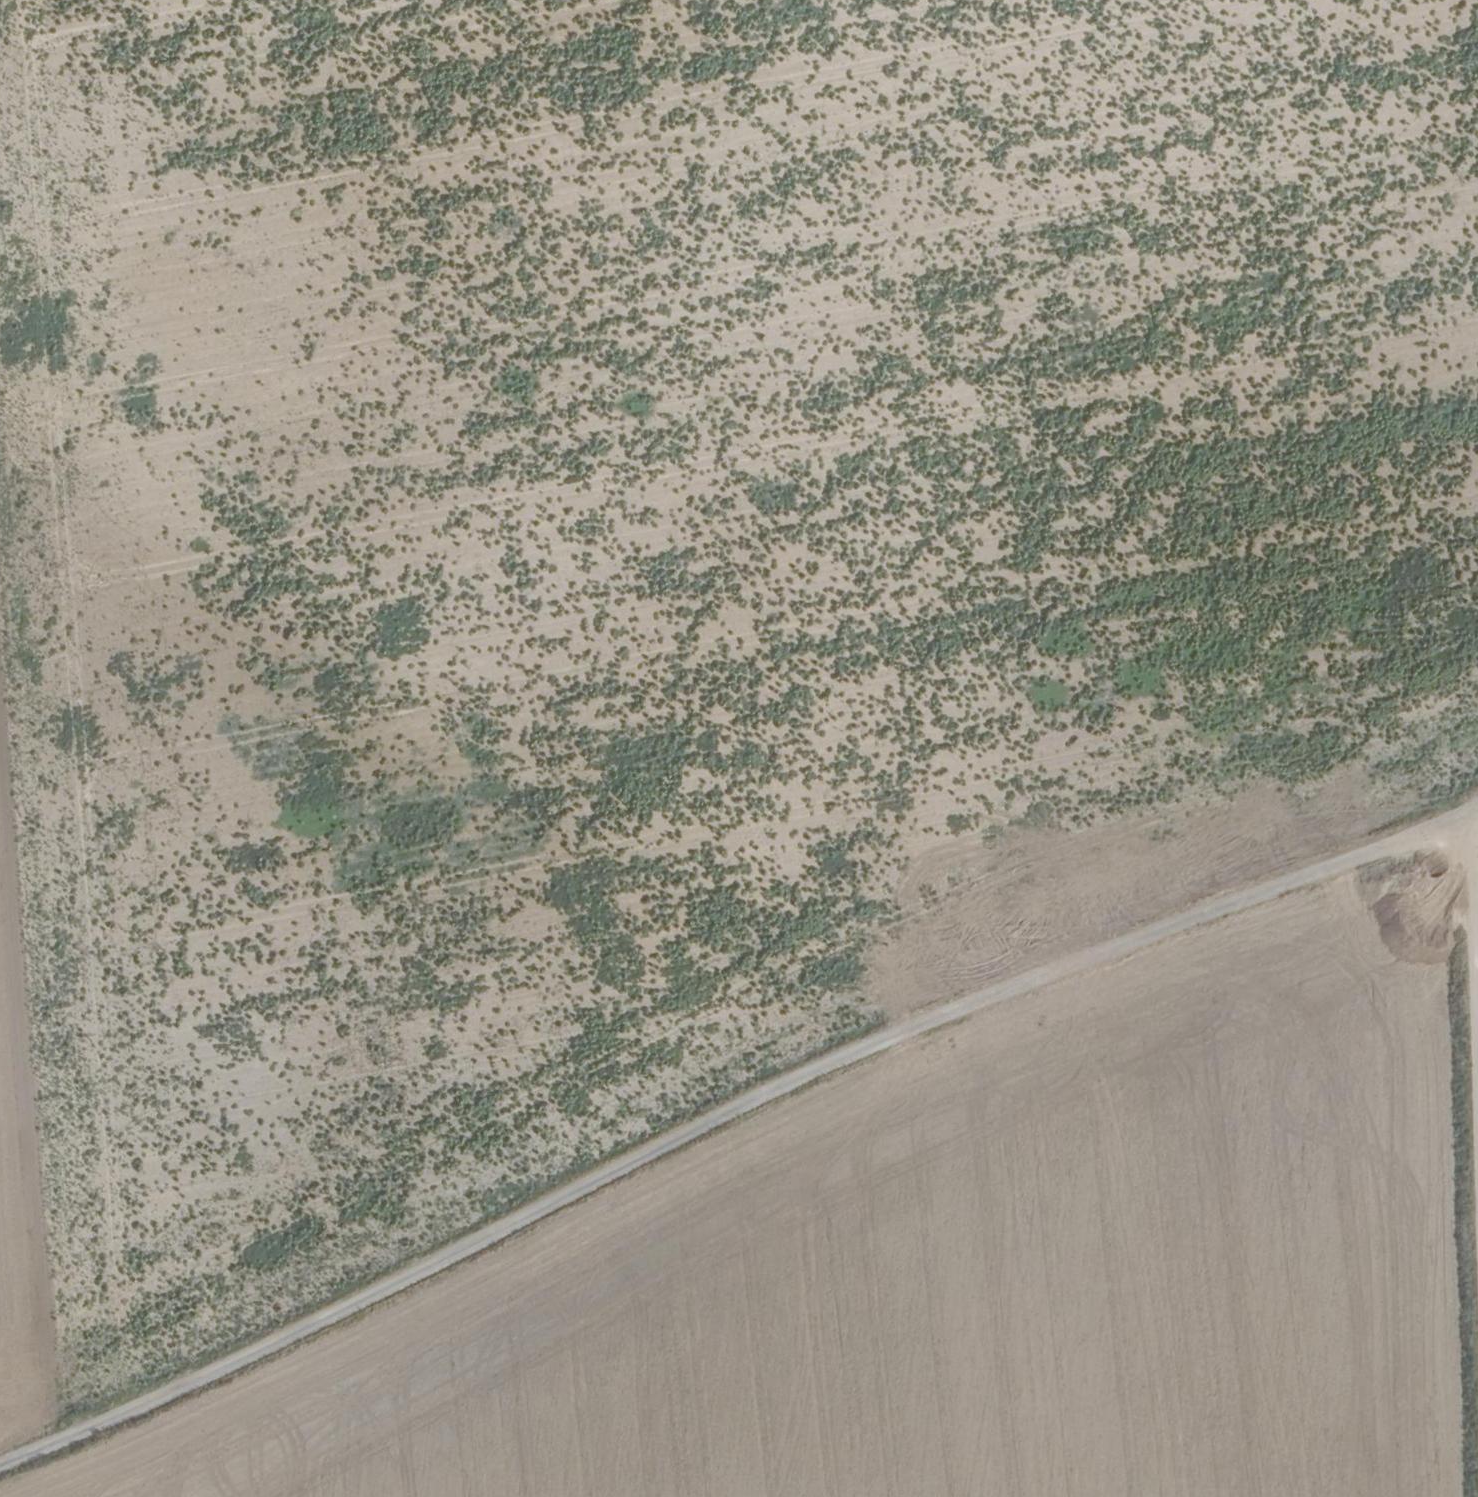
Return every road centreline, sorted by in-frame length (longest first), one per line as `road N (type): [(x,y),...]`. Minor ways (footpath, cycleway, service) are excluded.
road 1 (track): [(1477,821),(856,1039),(212,1364),(0,1447)]
road 2 (track): [(1474,825),(1477,976)]

